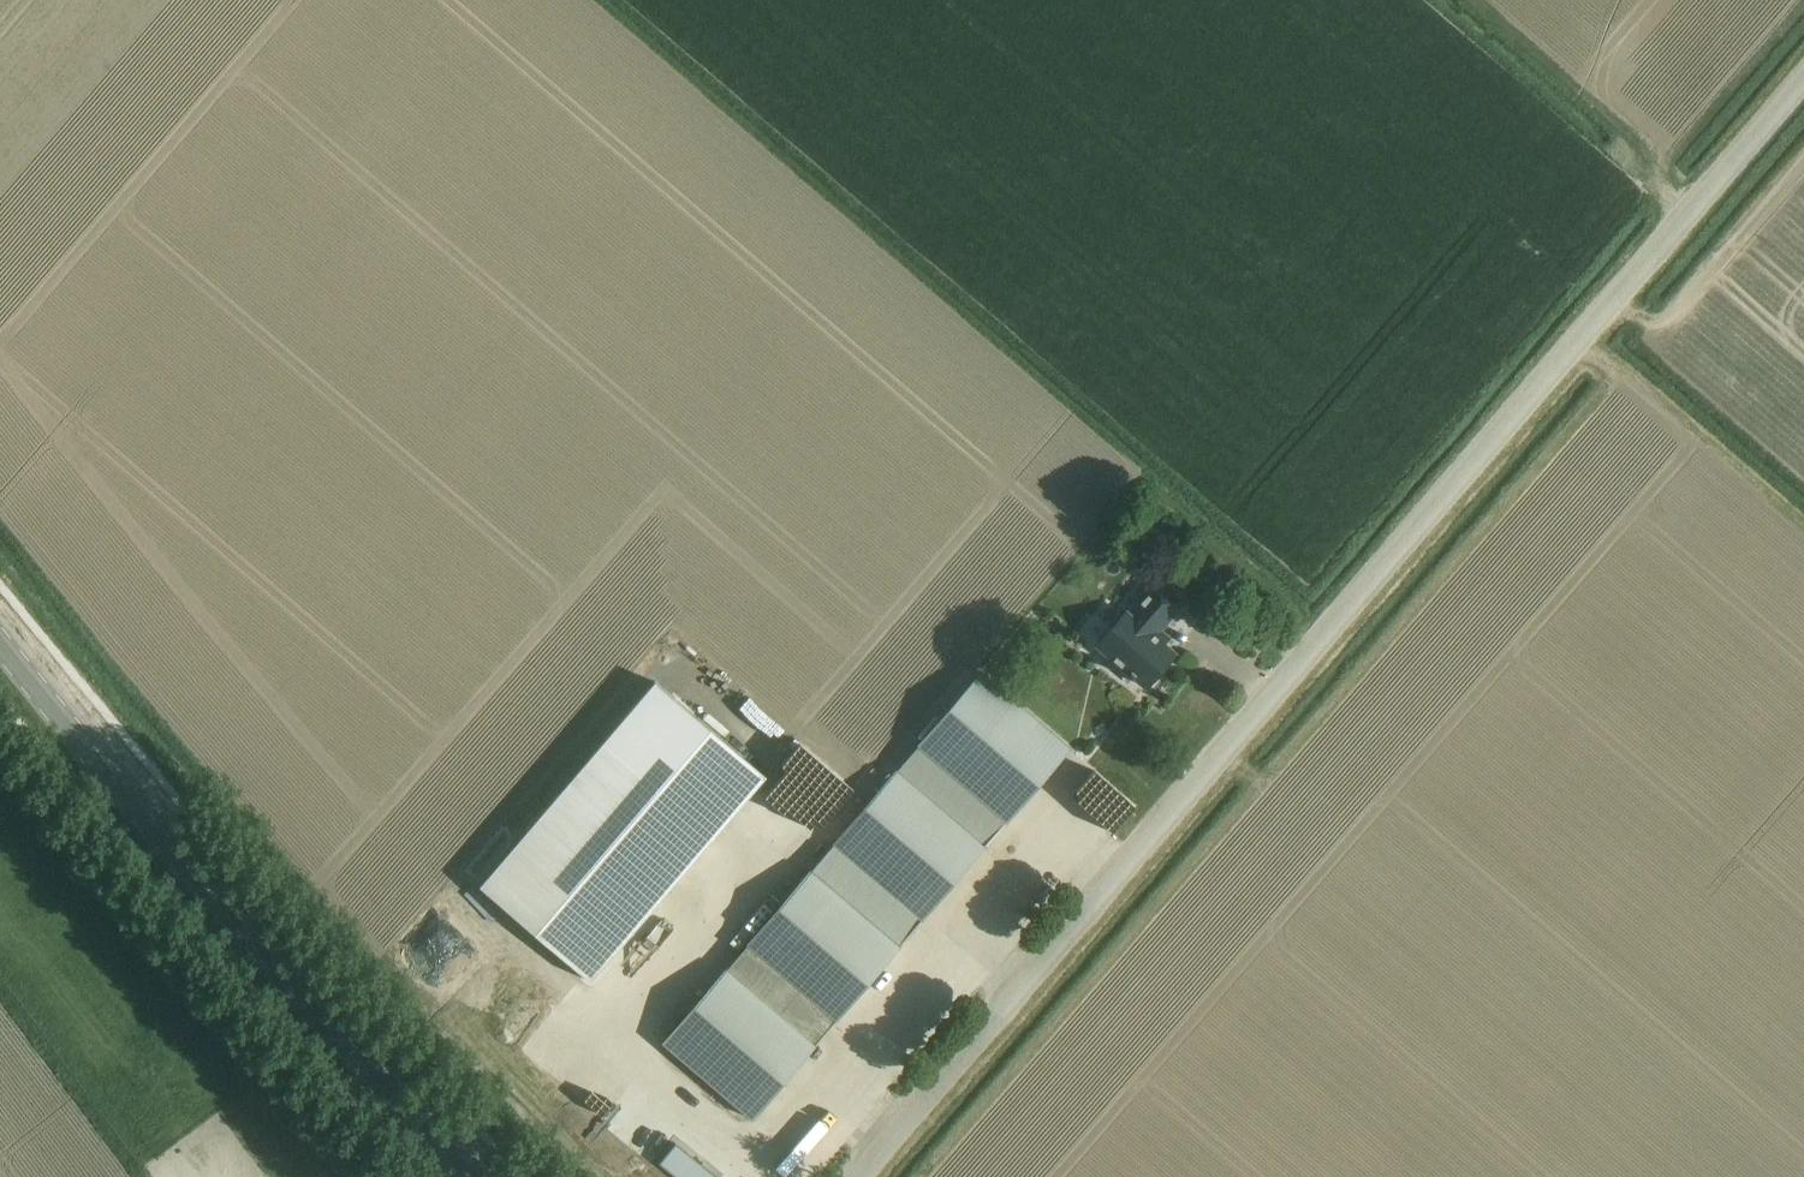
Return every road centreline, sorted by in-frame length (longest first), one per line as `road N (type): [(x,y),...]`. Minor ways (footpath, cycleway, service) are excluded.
road 1 (unclassified): [(860,1176),(1803,78)]
road 2 (secondary): [(471,1176),(0,629)]

